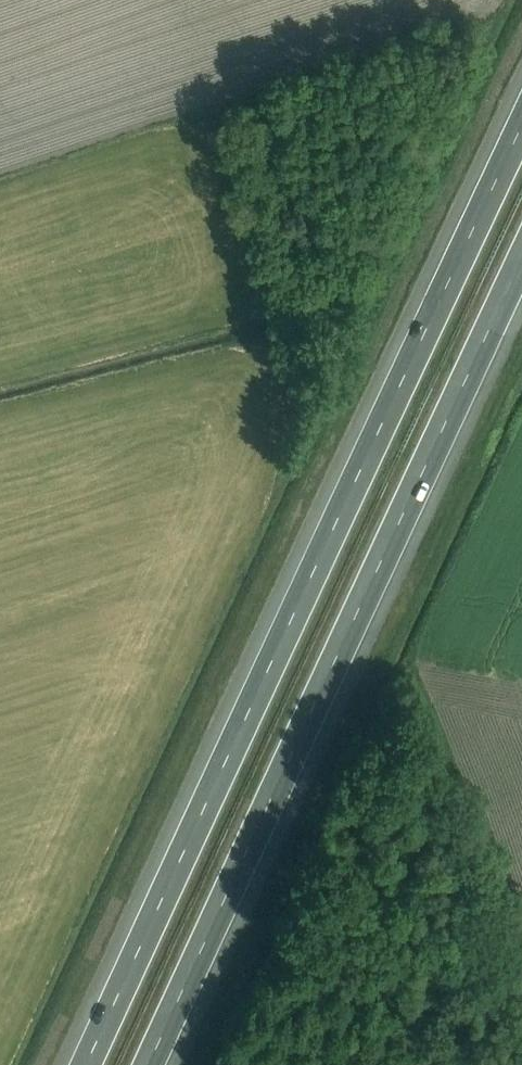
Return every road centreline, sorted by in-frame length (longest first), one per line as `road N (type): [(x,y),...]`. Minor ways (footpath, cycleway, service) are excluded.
road 1 (motorway): [(521,127),(88,1064)]
road 2 (motorway): [(150,1064),(521,262)]

